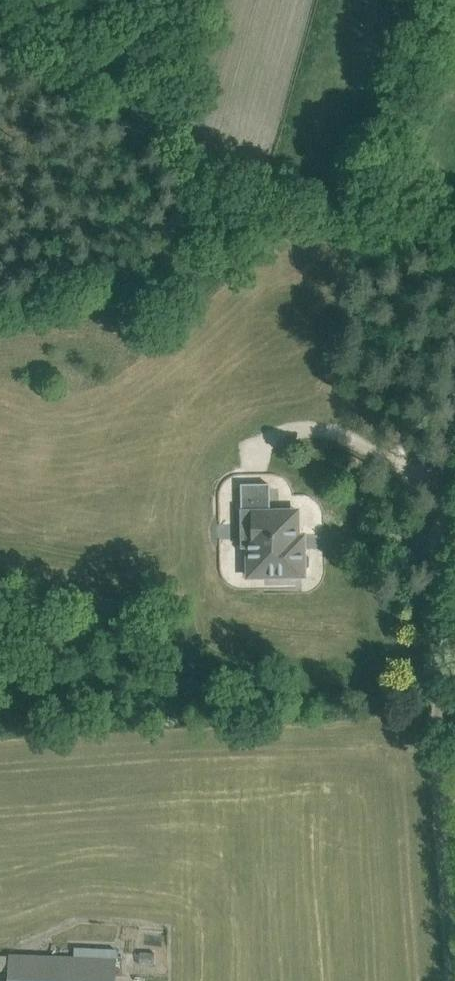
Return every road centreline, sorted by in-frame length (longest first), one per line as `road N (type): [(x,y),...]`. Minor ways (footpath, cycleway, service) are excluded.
road 1 (track): [(454,253),(262,169),(96,69)]
road 2 (track): [(454,913),(437,655),(454,518)]

